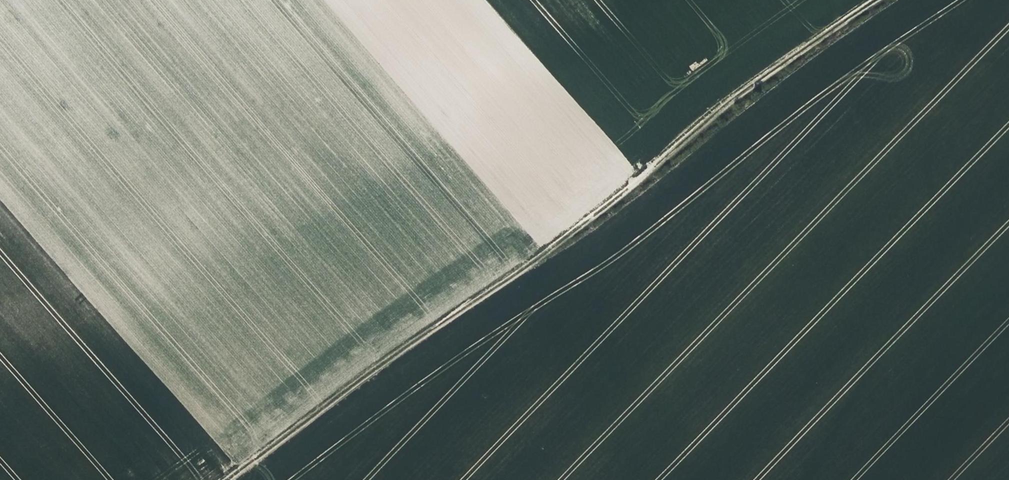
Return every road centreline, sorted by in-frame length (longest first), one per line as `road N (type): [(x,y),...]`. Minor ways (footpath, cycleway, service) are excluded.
road 1 (track): [(883,0),(235,479)]

